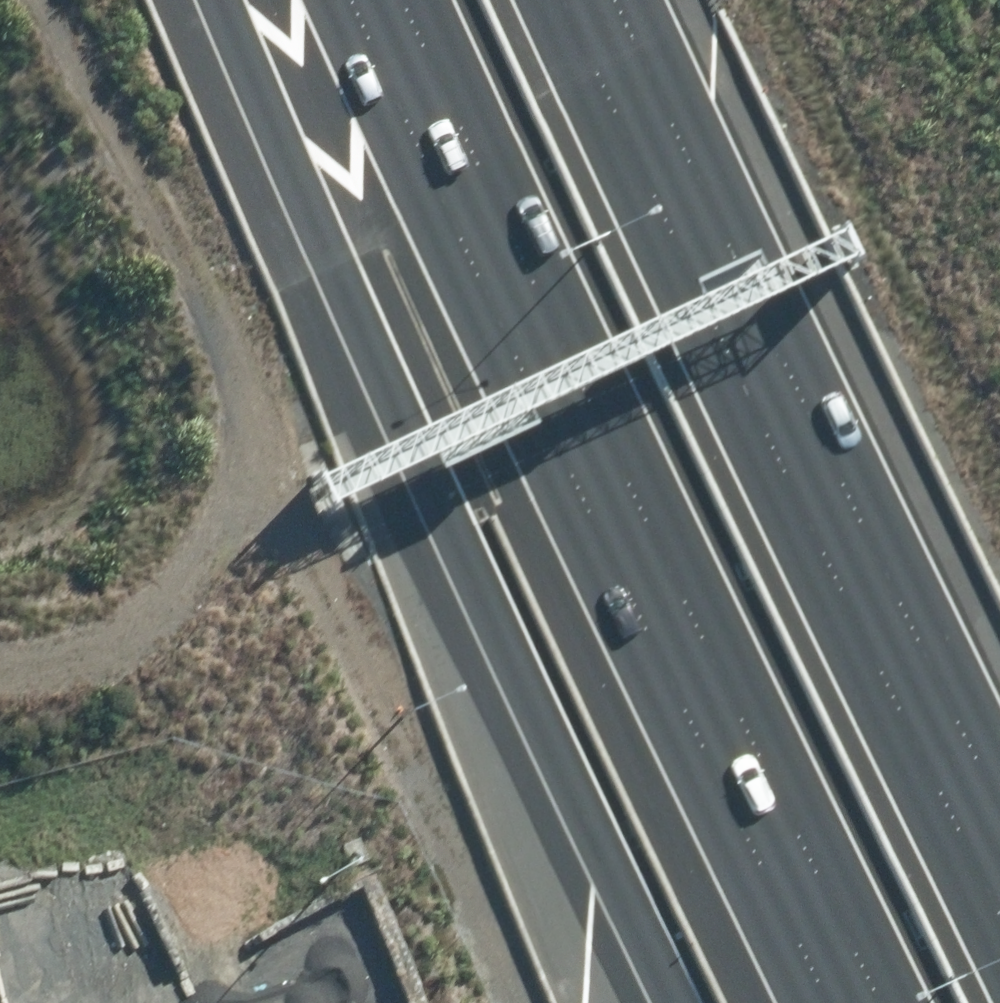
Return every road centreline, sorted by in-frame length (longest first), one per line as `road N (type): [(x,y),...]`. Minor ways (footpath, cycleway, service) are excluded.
road 1 (motorway): [(850,1002),(363,0)]
road 2 (motorway): [(677,1002),(453,545),(215,0)]
road 3 (motorway): [(588,0),(630,106),(999,874)]
road 4 (track): [(59,0),(230,348),(245,424),(234,504),(162,599),(85,645),(0,665)]
road 5 (track): [(245,424),(333,570),(524,1002)]

